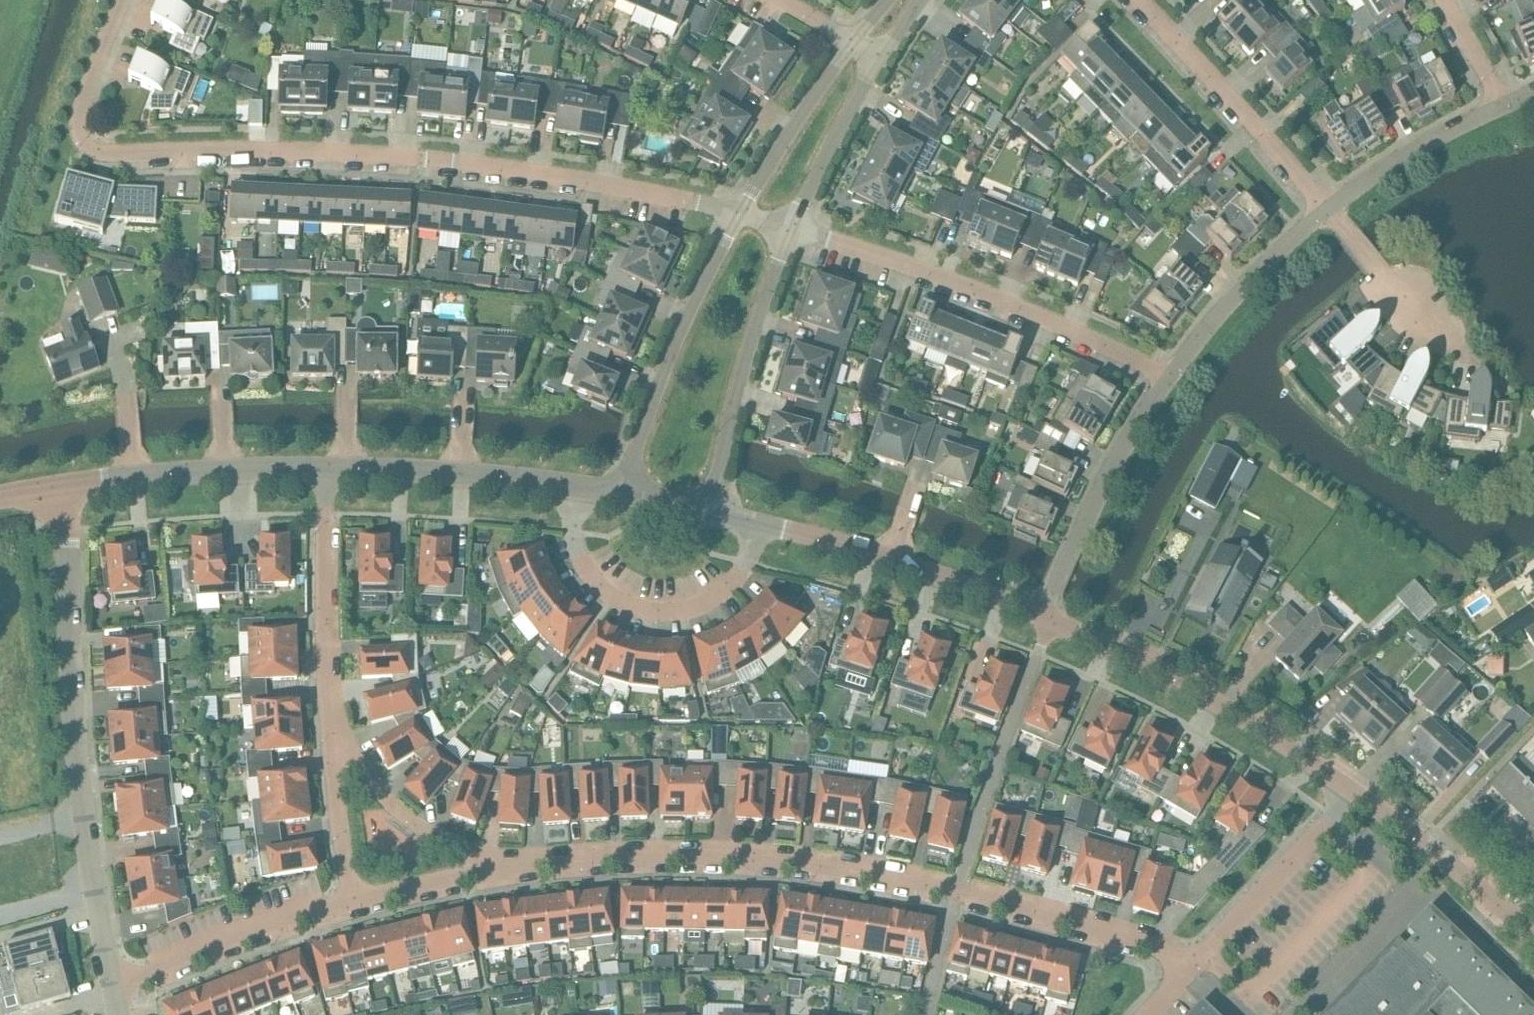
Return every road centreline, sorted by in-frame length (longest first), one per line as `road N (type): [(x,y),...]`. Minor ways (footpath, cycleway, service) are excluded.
road 1 (residential): [(740,212),(407,155),(97,154),(82,141),(77,119),(124,0)]
road 2 (residential): [(1198,960),(956,894),(784,862),(614,858),(511,868)]
road 3 (unclassified): [(1351,790),(1215,699),(1046,616),(892,560),(764,525)]
road 4 (residential): [(111,983),(79,759),(64,488)]
road 5 (residential): [(1170,378),(1040,316),(794,228)]
road 6 (residential): [(572,487),(578,558),(593,579),(613,596),(658,612),(721,596),(748,563),(764,525)]
road 7 (unclassified): [(740,212),(654,391),(623,494)]
road 8 (unclassified): [(710,514),(764,302),(794,228)]
road 9 (residential): [(1327,209),(1138,0)]
road 10 (unclassified): [(64,488),(135,477),(326,469)]
road 11 (residential): [(511,868),(405,818),(365,771),(328,705)]
road 12 (residential): [(351,903),(111,983)]
road 13 (unclassified): [(326,469),(572,487)]
road 14 (residential): [(328,705),(326,469)]
road 15 (residential): [(1170,378),(1236,294),(1327,209)]
road 16 (unclassified): [(1533,931),(1351,790)]
road 17 (residential): [(1198,960),(1351,790)]
road 18 (residential): [(1327,209),(1413,150),(1503,105)]
road 19 (unclassified): [(852,42),(740,212)]
road 20 (residential): [(351,903),(328,705)]
road 21 (residential): [(1075,541),(1121,449),(1170,378)]
road 22 (unclassified): [(794,228),(879,60)]
road 23 (unclassified): [(1448,343),(1327,209)]
road 24 (residential): [(511,868),(351,903)]
road 25 (residential): [(1503,105),(1444,0)]

